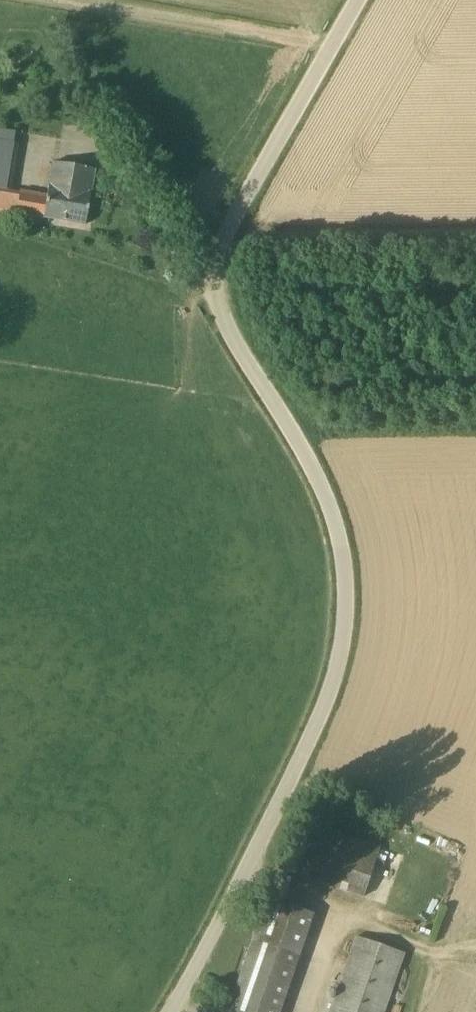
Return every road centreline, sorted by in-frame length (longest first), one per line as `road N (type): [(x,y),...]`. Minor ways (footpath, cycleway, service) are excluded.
road 1 (unclassified): [(171,1011),(282,796),(342,643),(338,517),(221,317),(215,270),(233,222),(360,0)]

